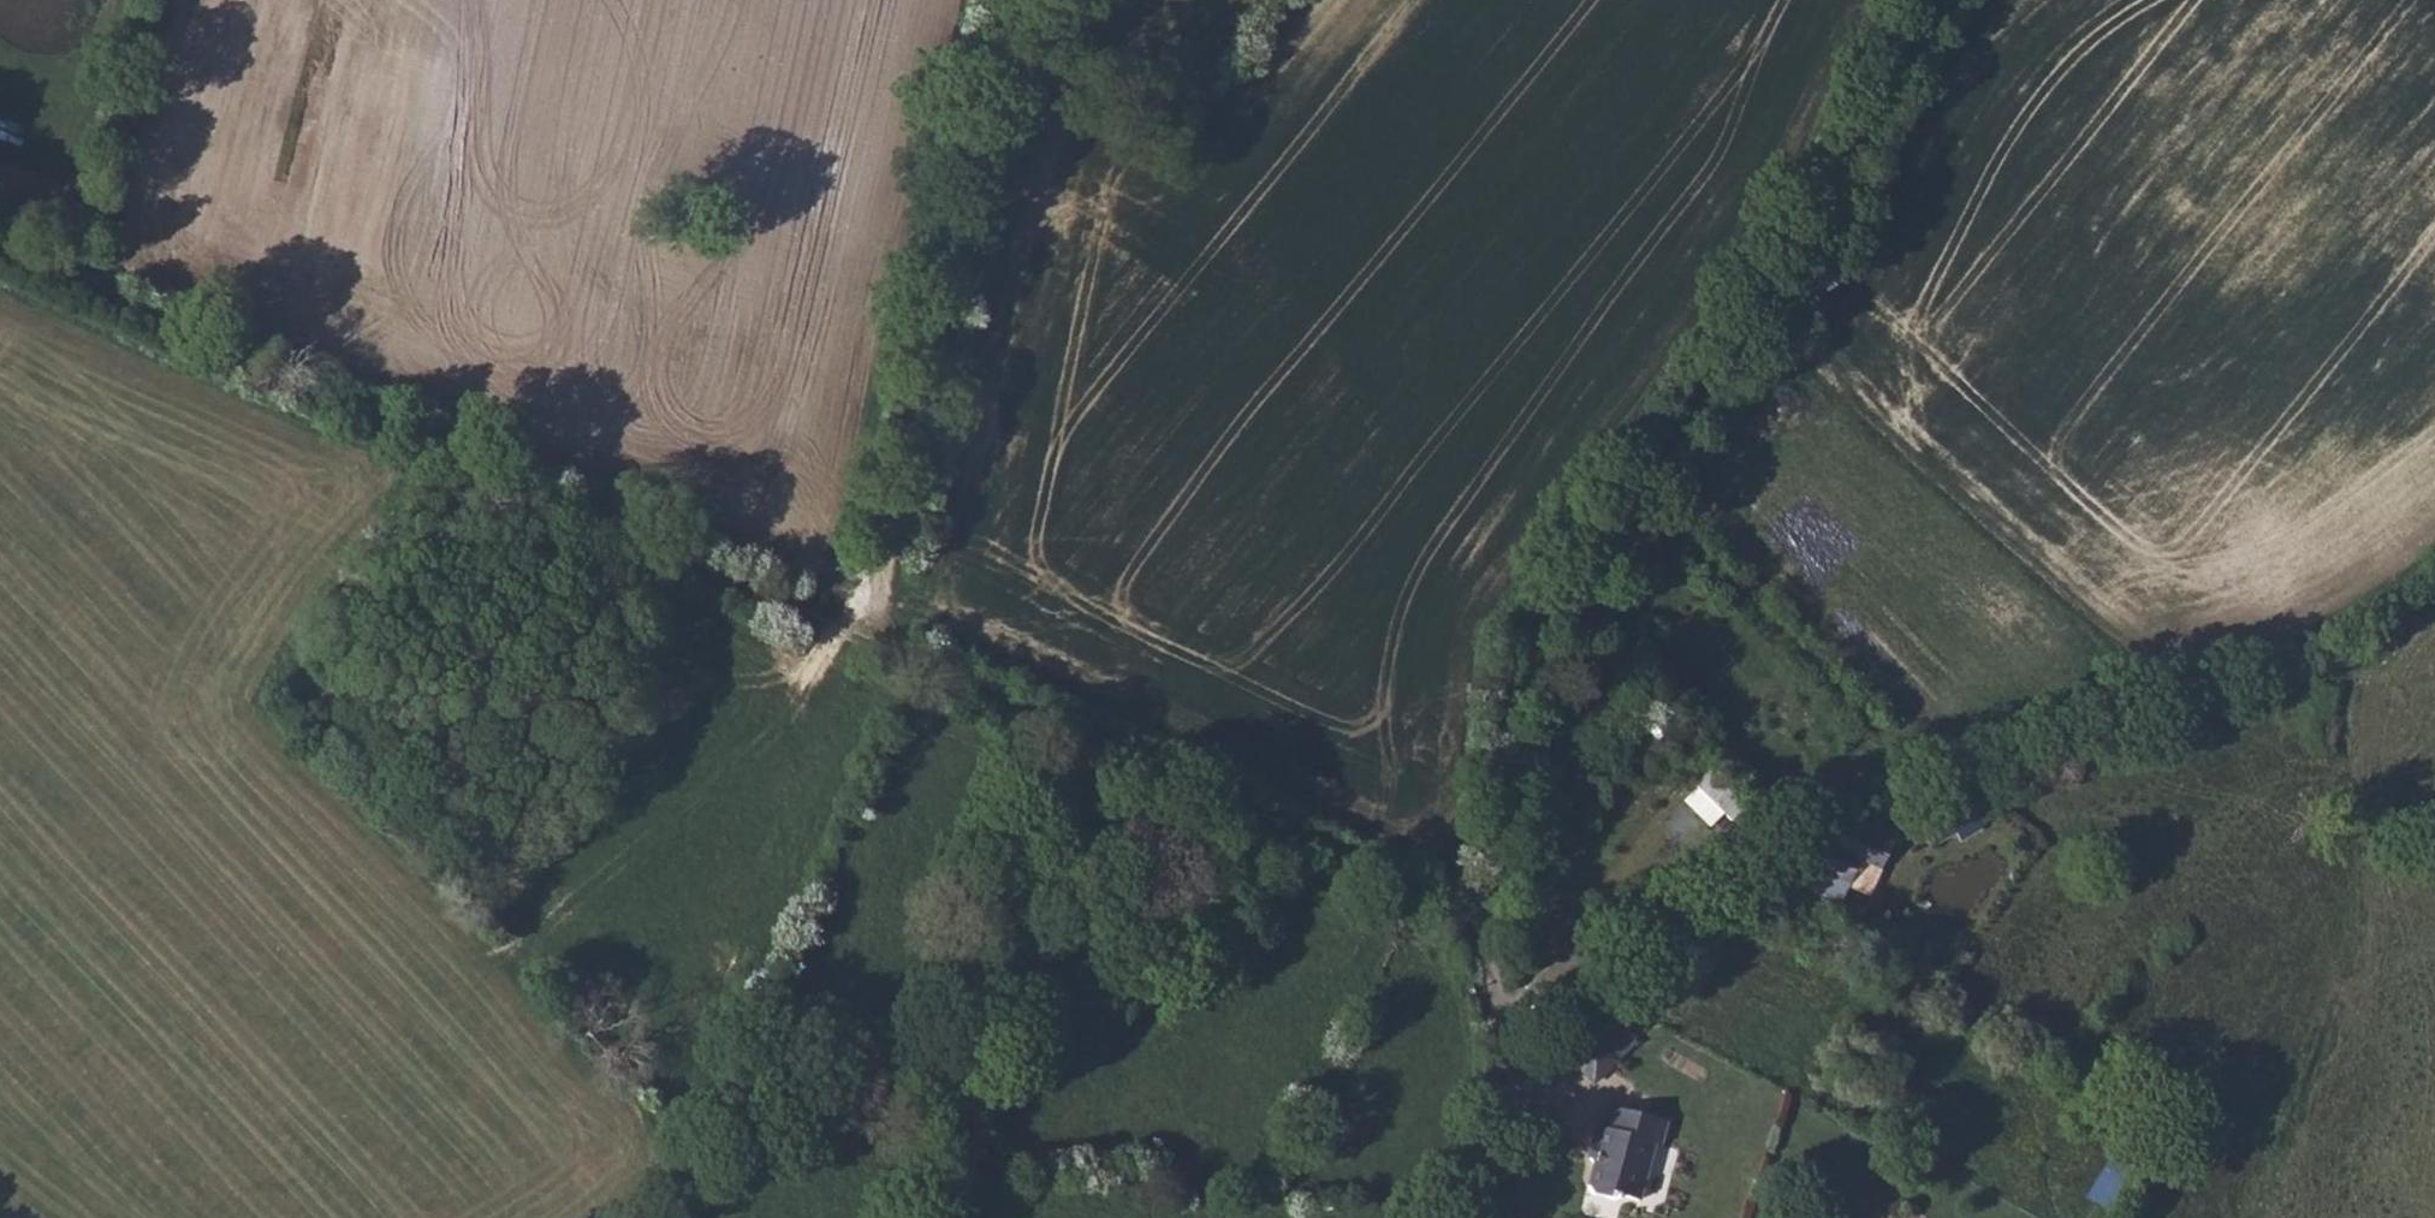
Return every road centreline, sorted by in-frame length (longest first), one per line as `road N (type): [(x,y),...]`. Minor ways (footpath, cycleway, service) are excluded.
road 1 (track): [(1495,921),(0,244)]
road 2 (track): [(1495,921),(1512,750),(1538,645),(1630,487),(1788,269),(1934,0)]
road 3 (track): [(872,642),(1009,0)]
road 4 (unclassified): [(1487,1217),(1501,999)]

